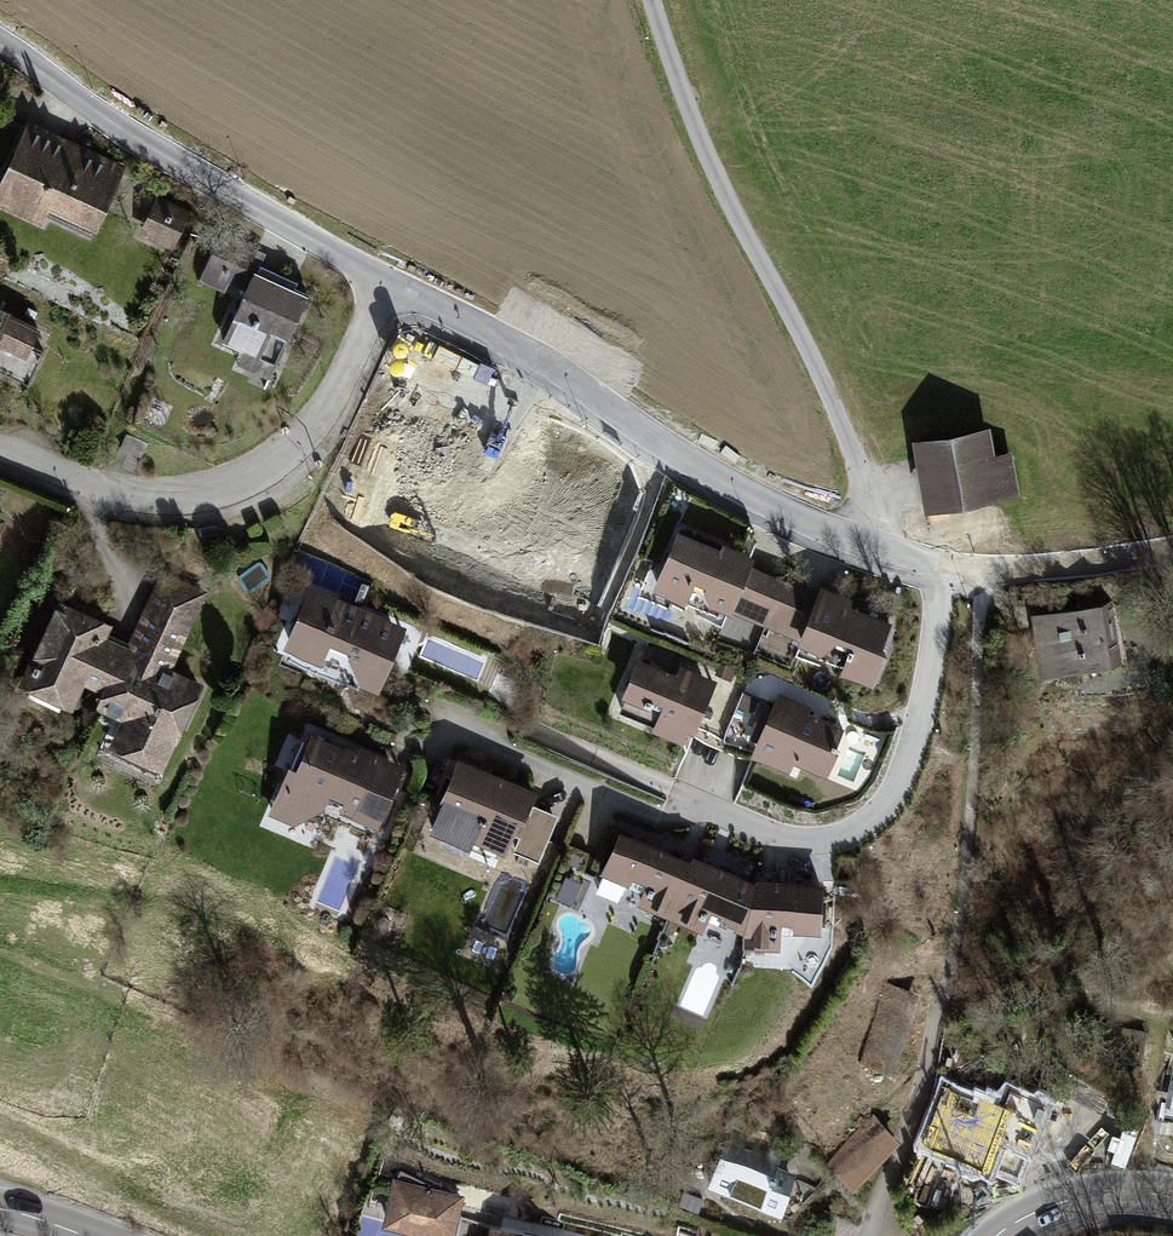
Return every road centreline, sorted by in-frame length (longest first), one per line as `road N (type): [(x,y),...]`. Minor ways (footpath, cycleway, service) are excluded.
road 1 (residential): [(941,565),(924,712),(899,790),(871,833),(792,847),(558,756)]
road 2 (residential): [(861,541),(866,493),(839,420),(709,168),(653,0)]
road 3 (residential): [(392,282),(527,352),(776,510),(861,541)]
road 4 (residential): [(392,282),(303,440),(249,478),(186,496),(130,498),(0,444)]
road 5 (residential): [(0,44),(140,144),(392,282)]
road 6 (residential): [(941,565),(1172,560)]
road 7 (secondary): [(1172,1199),(1125,1192),(1066,1199),(998,1235)]

